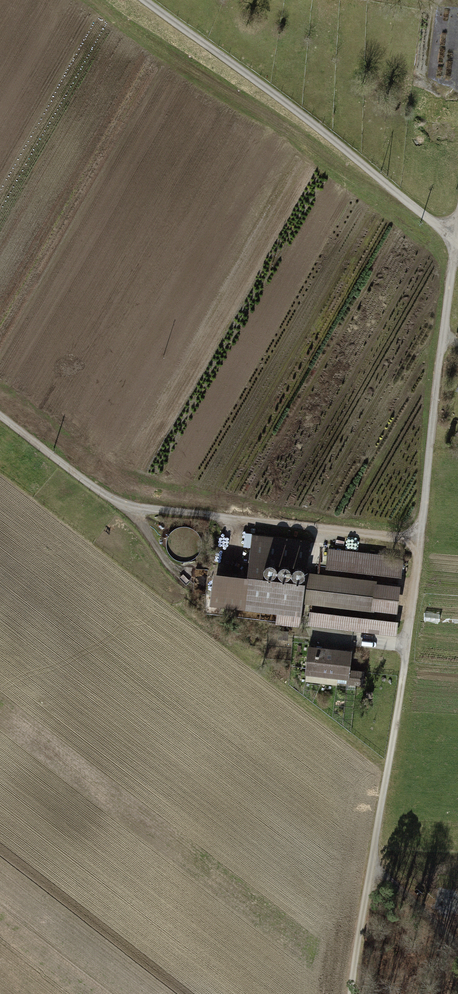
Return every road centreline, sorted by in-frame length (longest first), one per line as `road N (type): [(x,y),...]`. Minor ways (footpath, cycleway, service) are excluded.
road 1 (track): [(455,241),(405,662),(351,993)]
road 2 (track): [(0,415),(108,498),(134,507),(420,541)]
road 3 (track): [(457,243),(277,93),(142,0)]

